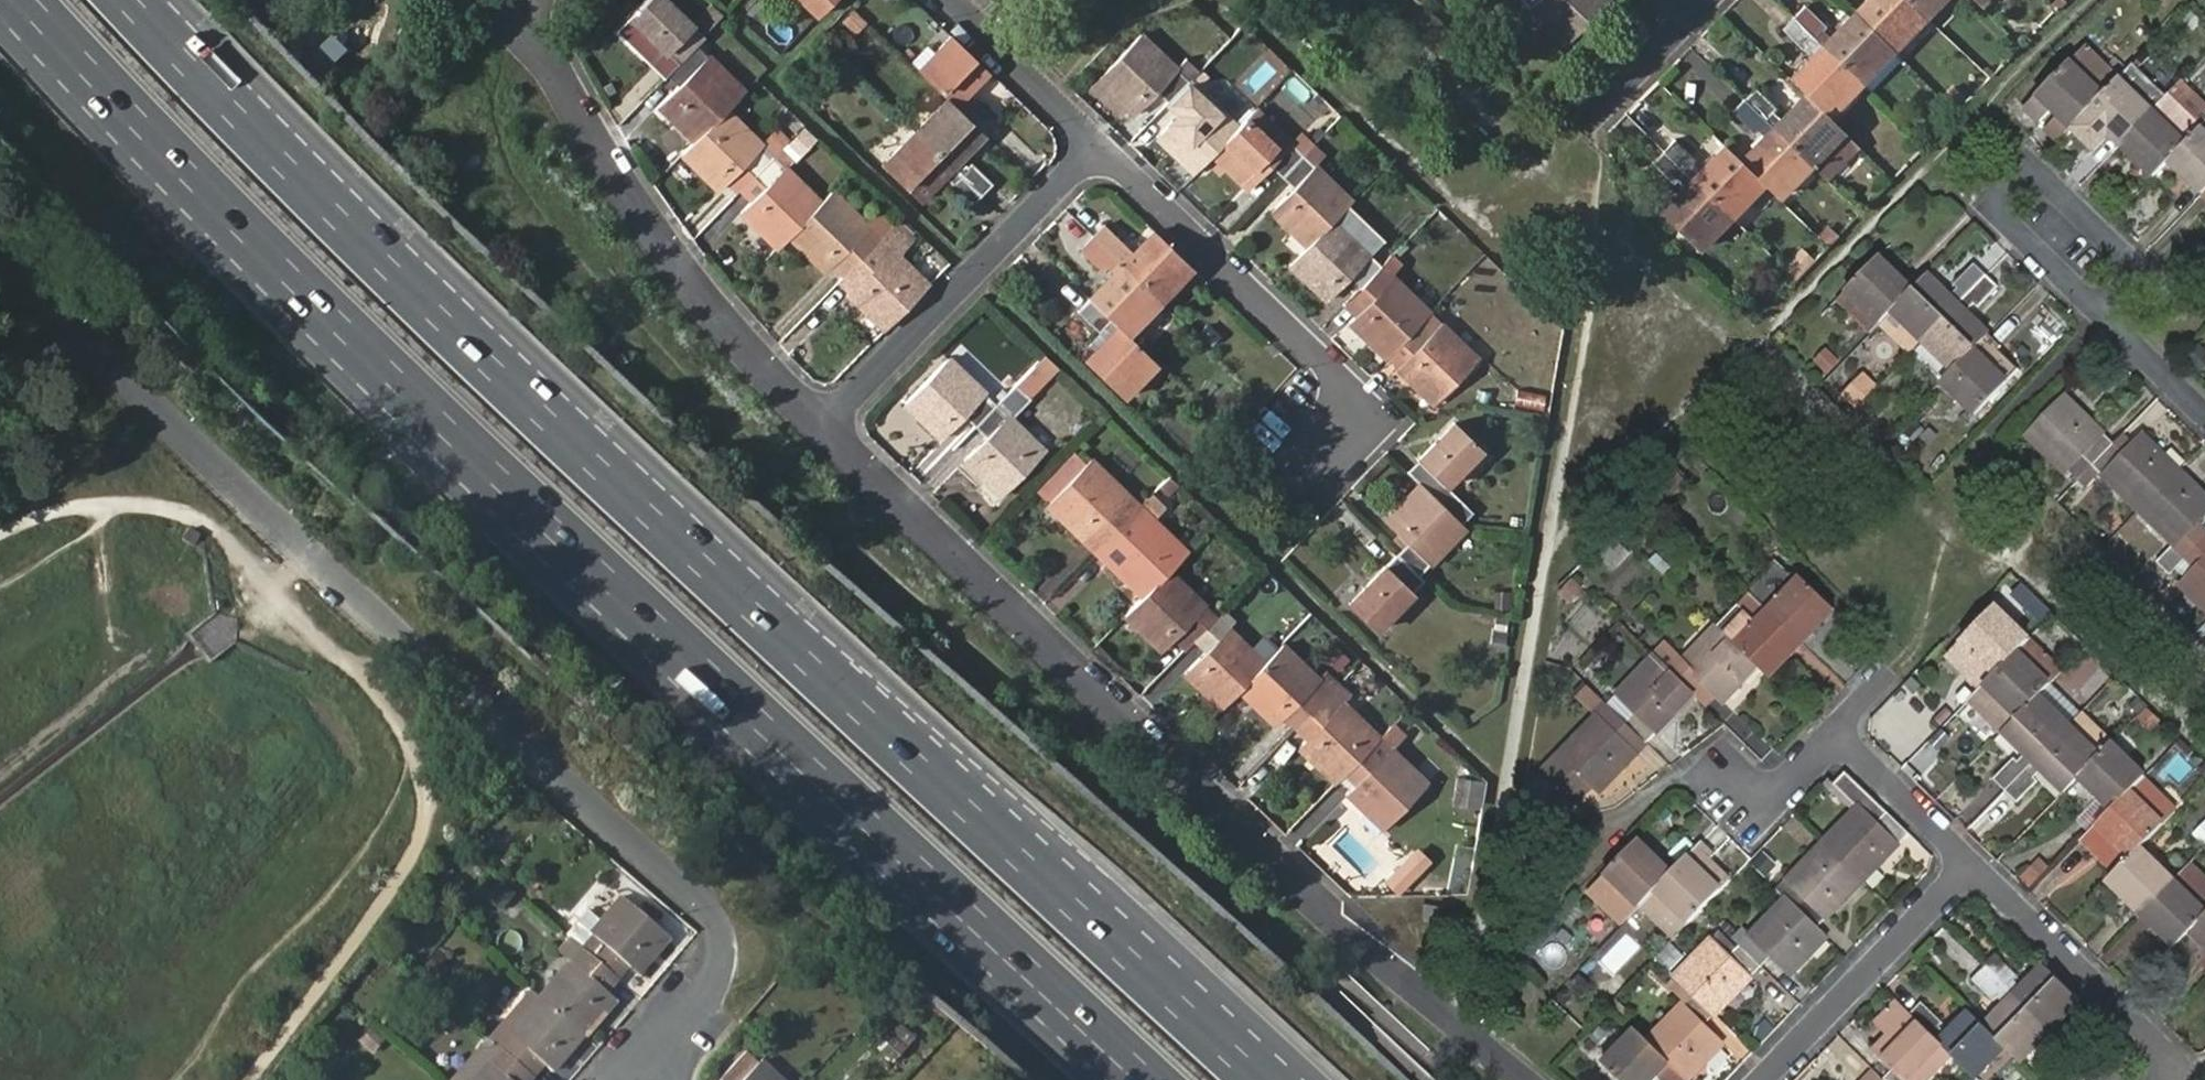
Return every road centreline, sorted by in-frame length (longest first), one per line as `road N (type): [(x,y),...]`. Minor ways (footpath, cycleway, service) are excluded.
road 1 (motorway): [(1260,1079),(386,264),(128,0)]
road 2 (motorway): [(25,0),(310,296),(1151,1079)]
road 3 (residential): [(626,1061),(698,982),(720,943),(710,903),(0,259)]
road 4 (residential): [(1525,1079),(1332,917),(822,415)]
road 5 (residential): [(822,415),(679,258),(581,109),(534,10)]
road 6 (residential): [(1093,147),(1368,408),(1318,466)]
road 7 (residential): [(1093,147),(822,415)]
road 8 (residential): [(1728,782),(1762,814),(1843,737),(1968,859)]
road 9 (residential): [(1968,859),(2161,1042),(2161,1079)]
road 10 (residential): [(1763,1079),(1968,859)]
road 11 (residential): [(2104,317),(2144,272),(2033,167),(1992,208)]
road 12 (residential): [(947,0),(1093,147)]
road 13 (residential): [(1992,208),(2104,317)]
road 14 (residential): [(2104,317),(2204,415)]

